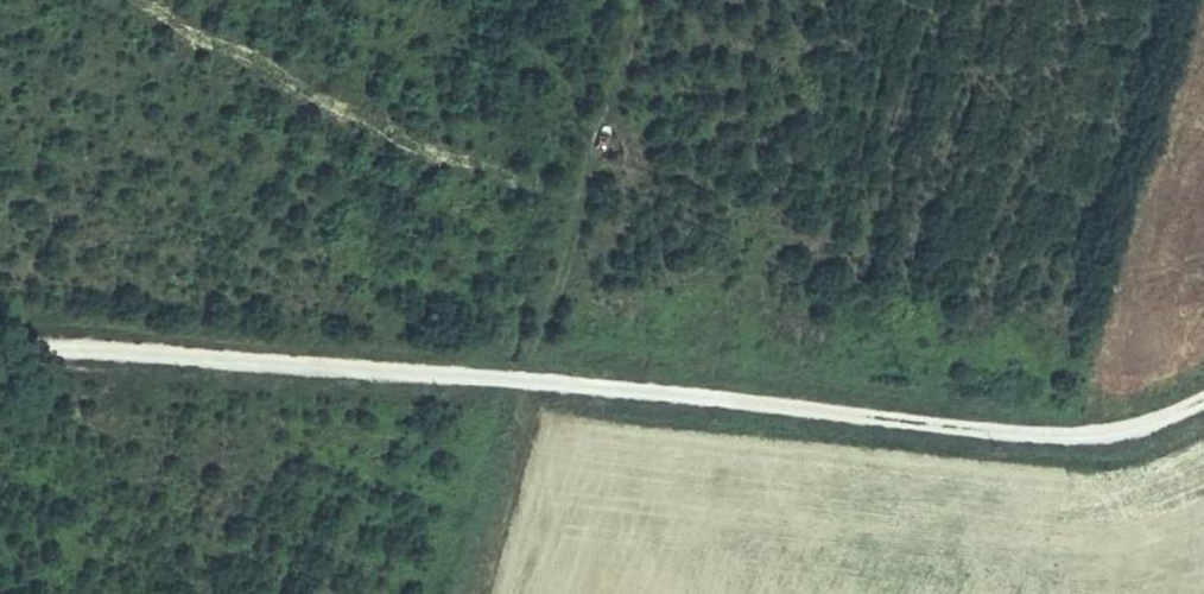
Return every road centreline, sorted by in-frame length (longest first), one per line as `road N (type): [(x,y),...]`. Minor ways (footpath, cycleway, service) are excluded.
road 1 (track): [(0,351),(531,382),(1035,434),(1126,429),(1203,399)]
road 2 (track): [(531,382),(644,0)]
road 3 (track): [(531,382),(461,593)]

